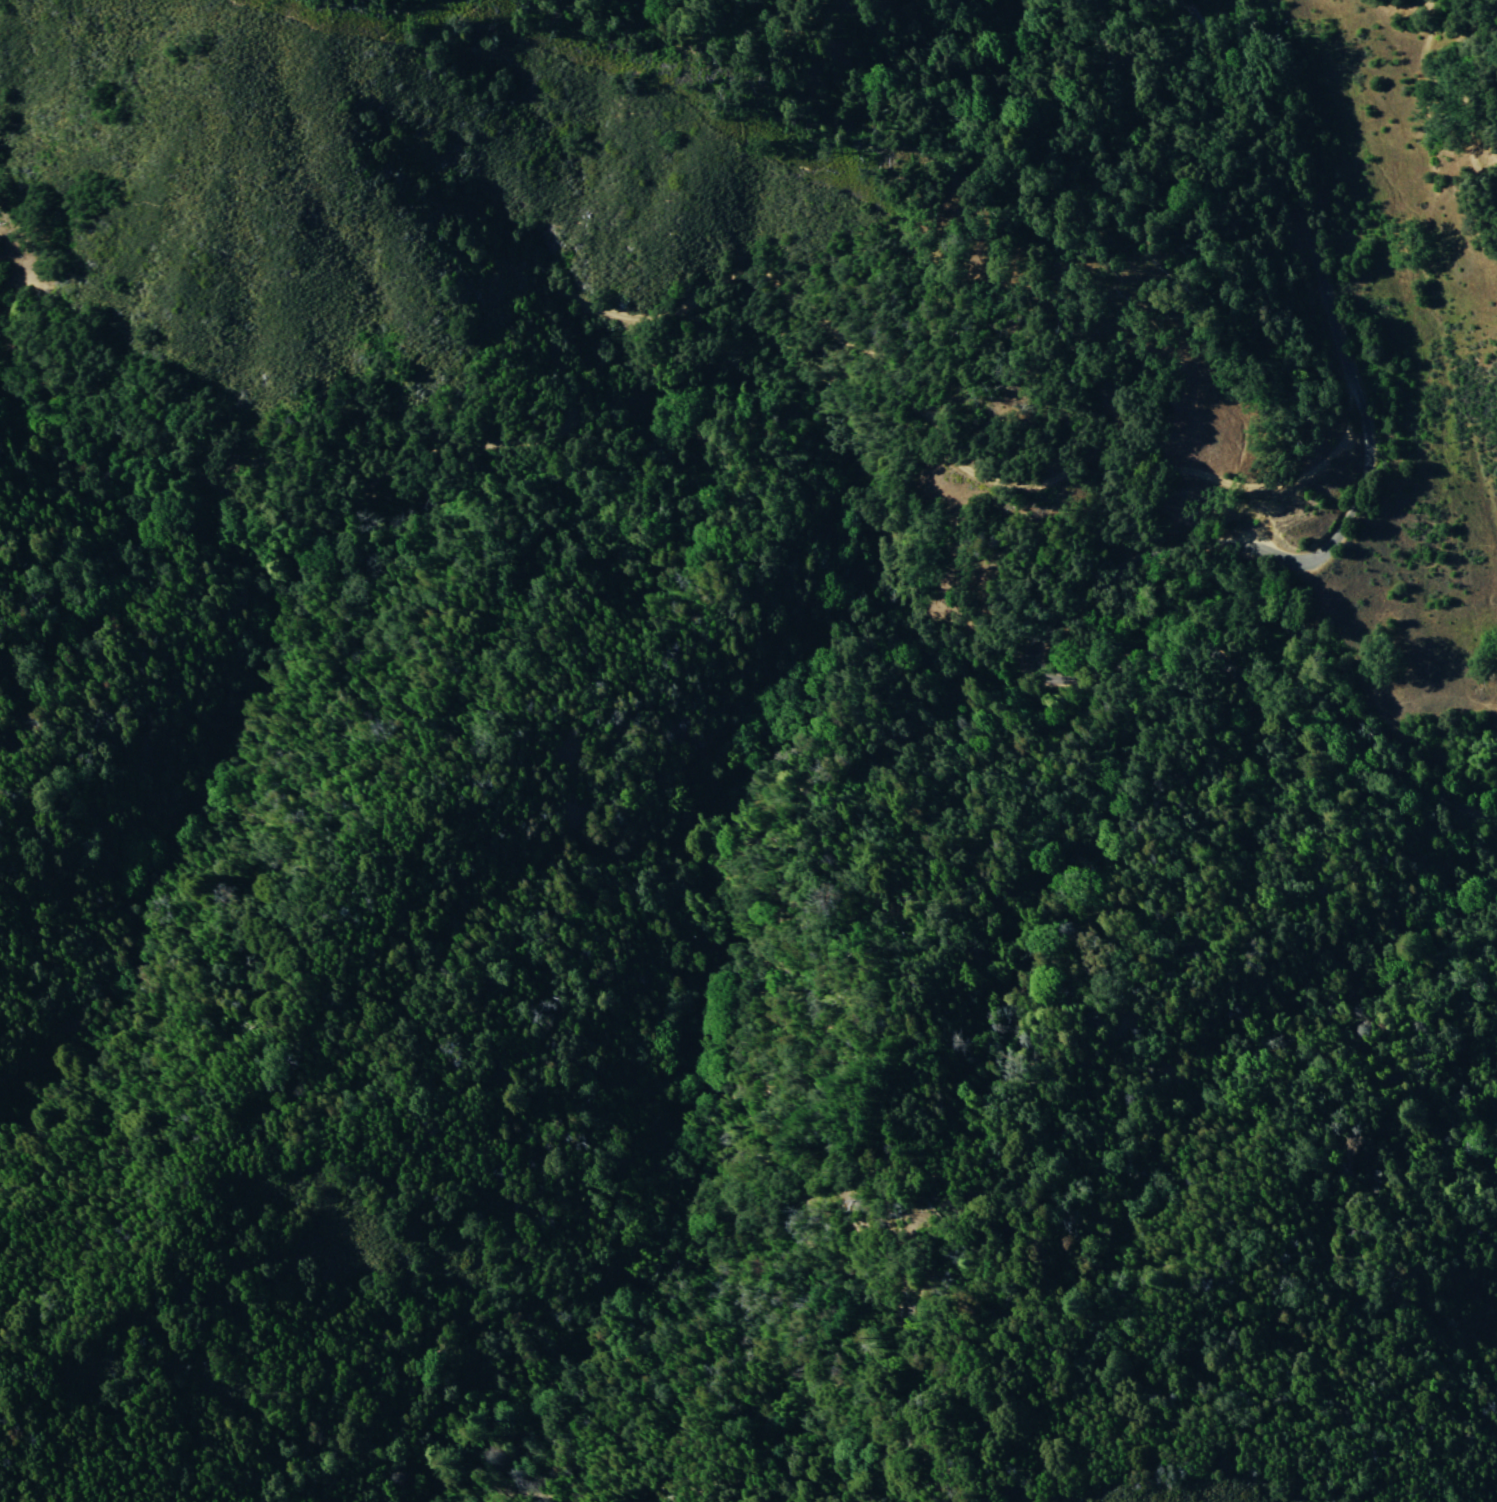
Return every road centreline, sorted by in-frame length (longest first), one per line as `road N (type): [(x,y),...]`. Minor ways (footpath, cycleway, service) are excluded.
road 1 (tertiary): [(1496,837),(1448,793),(1318,731),(1283,723),(1274,700),(1194,647),(1065,678),(1032,678),(1023,660),(1069,609),(1140,556),(1164,546),(1258,538),(1282,552),(1343,536),(1370,485),(1372,418),(1294,175),(1184,0)]

